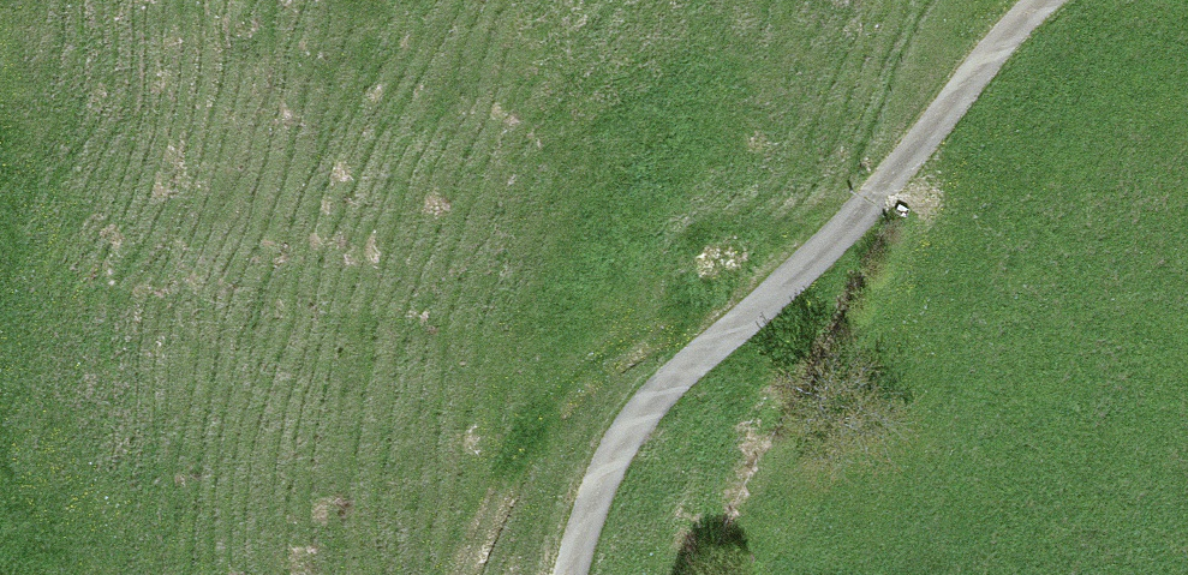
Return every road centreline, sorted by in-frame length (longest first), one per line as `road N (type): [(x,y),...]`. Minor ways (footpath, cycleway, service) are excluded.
road 1 (track): [(567,574),(613,453),(674,383),(872,202),(935,118),(1044,0)]
road 2 (track): [(734,329),(663,338),(584,384),(522,441),(460,574)]

